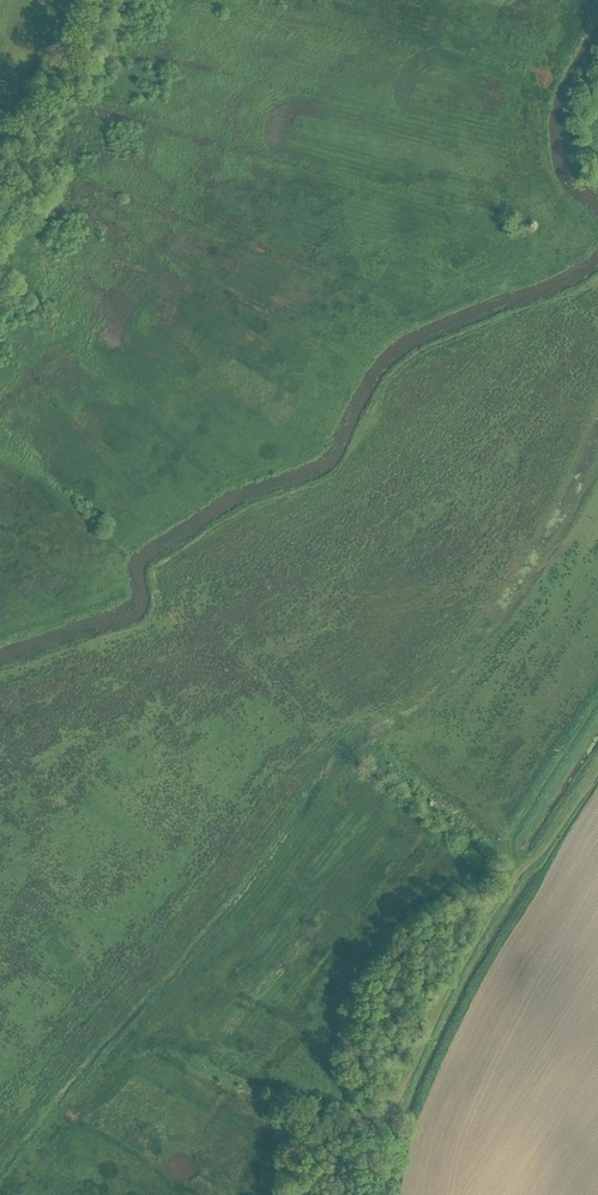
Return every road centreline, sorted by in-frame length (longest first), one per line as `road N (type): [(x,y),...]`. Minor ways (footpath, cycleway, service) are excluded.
road 1 (track): [(375,1194),(389,1135),(436,1026),(465,966),(532,866)]

